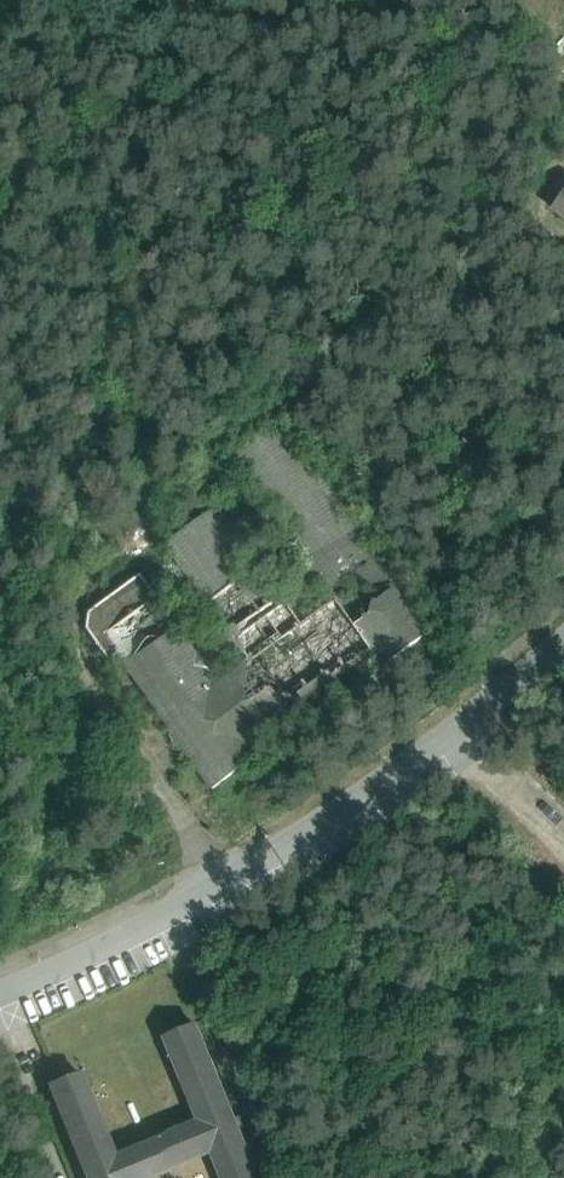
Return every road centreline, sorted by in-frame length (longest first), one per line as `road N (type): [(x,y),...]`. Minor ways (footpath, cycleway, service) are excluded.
road 1 (residential): [(0,1010),(118,956),(278,864),(563,644)]

